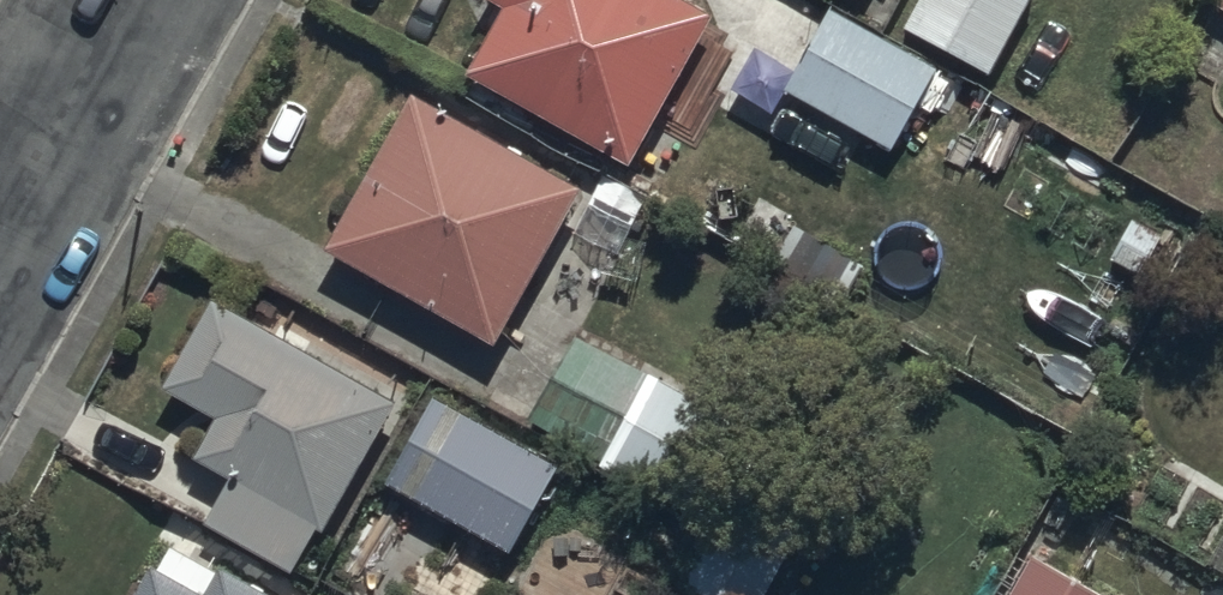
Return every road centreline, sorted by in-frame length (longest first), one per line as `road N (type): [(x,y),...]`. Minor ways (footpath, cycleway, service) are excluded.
road 1 (residential): [(122,0),(0,221)]

